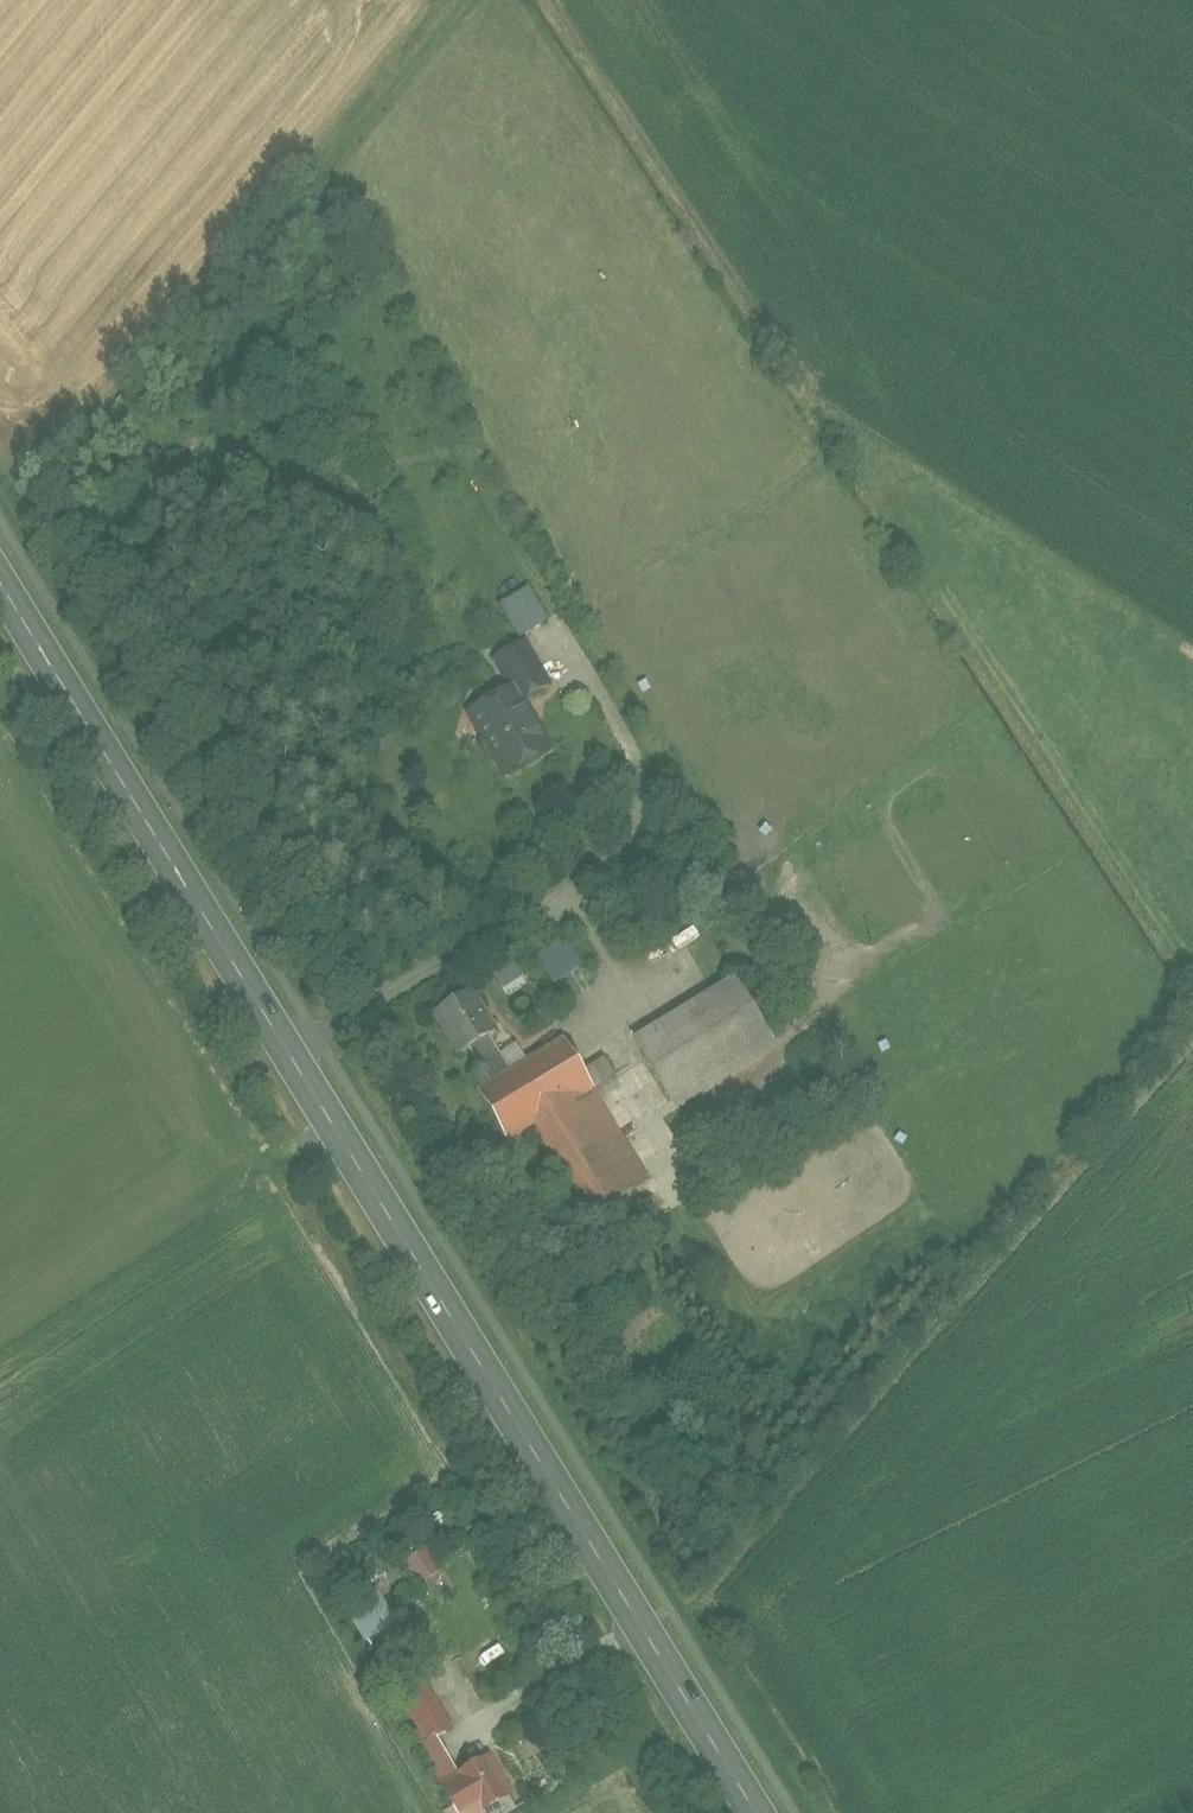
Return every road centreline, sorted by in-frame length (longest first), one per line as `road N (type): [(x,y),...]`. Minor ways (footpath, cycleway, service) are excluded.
road 1 (primary): [(0,587),(755,1812)]

